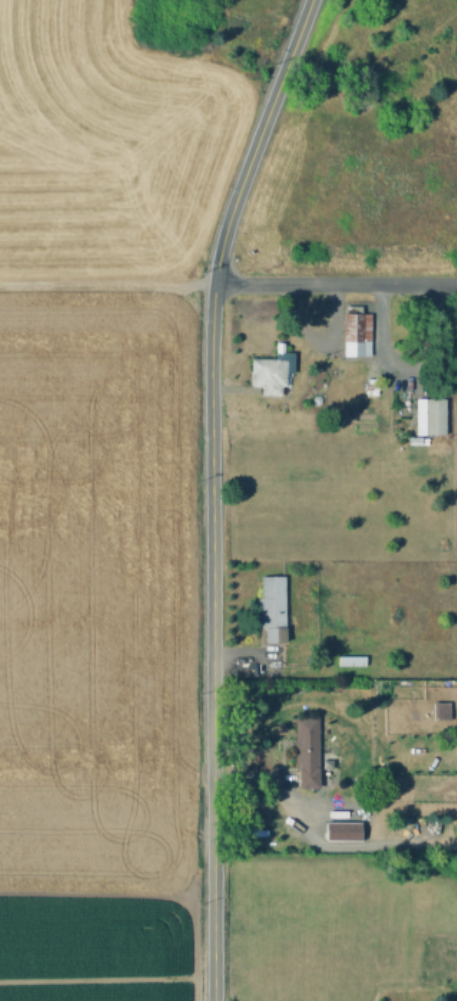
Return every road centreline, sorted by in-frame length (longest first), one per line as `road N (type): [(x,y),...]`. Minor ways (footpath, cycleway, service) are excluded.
road 1 (tertiary): [(214,1000),(214,282),(223,235),(310,0)]
road 2 (residential): [(214,282),(456,282)]
road 3 (track): [(214,282),(0,284)]

